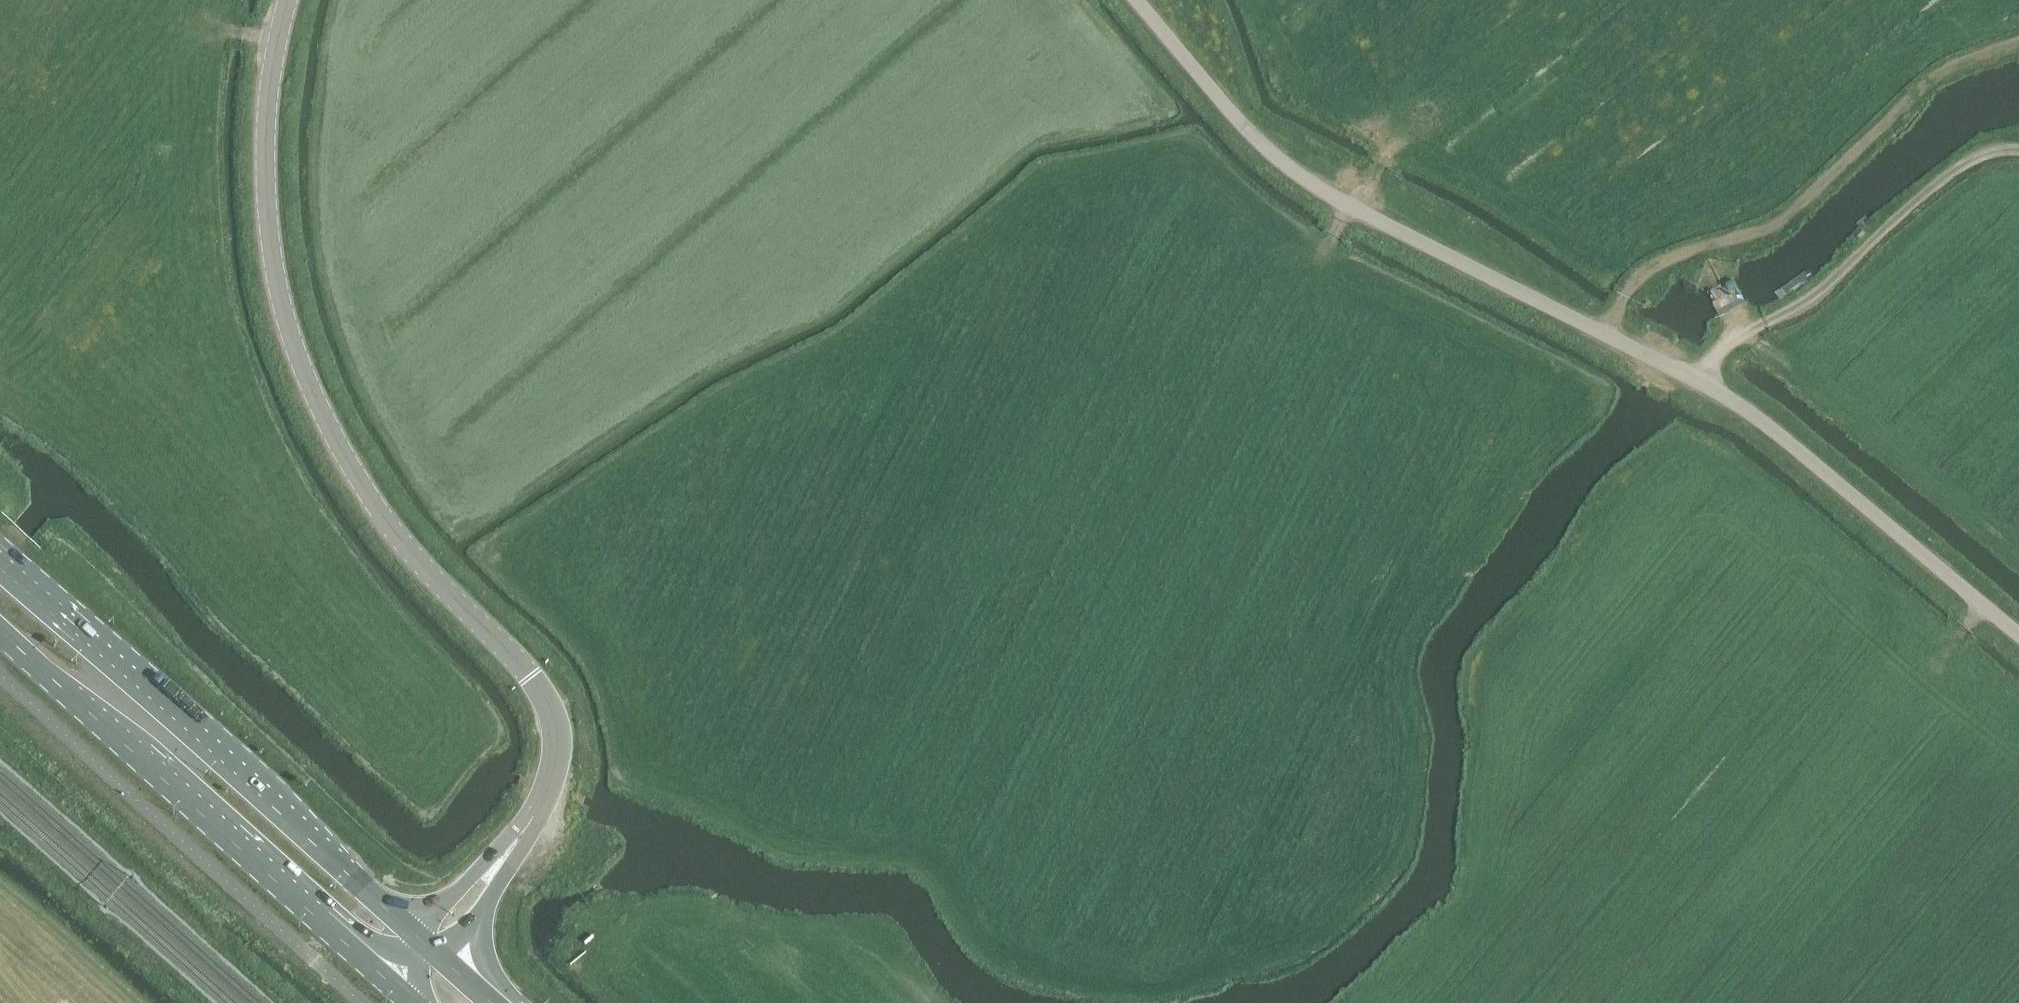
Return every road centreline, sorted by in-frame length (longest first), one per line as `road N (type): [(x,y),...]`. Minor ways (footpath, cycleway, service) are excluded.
road 1 (unclassified): [(2018,630),(1746,409),(1301,178),(1138,0)]
road 2 (unclassified): [(518,838),(558,761),(548,703),(513,653),(382,514),(300,375),(277,297),(268,107),(289,0)]
road 3 (primary): [(414,935),(0,559)]
road 4 (primary): [(0,629),(394,986)]
road 5 (track): [(2018,45),(1939,73),(1794,213),(1644,276),(1602,332)]
road 6 (track): [(2018,153),(1984,153),(1952,171),(1812,297),(1752,326),(1697,380)]
road 7 (unclassified): [(436,956),(492,890),(518,838)]
road 8 (unclassified): [(518,838),(414,935)]

